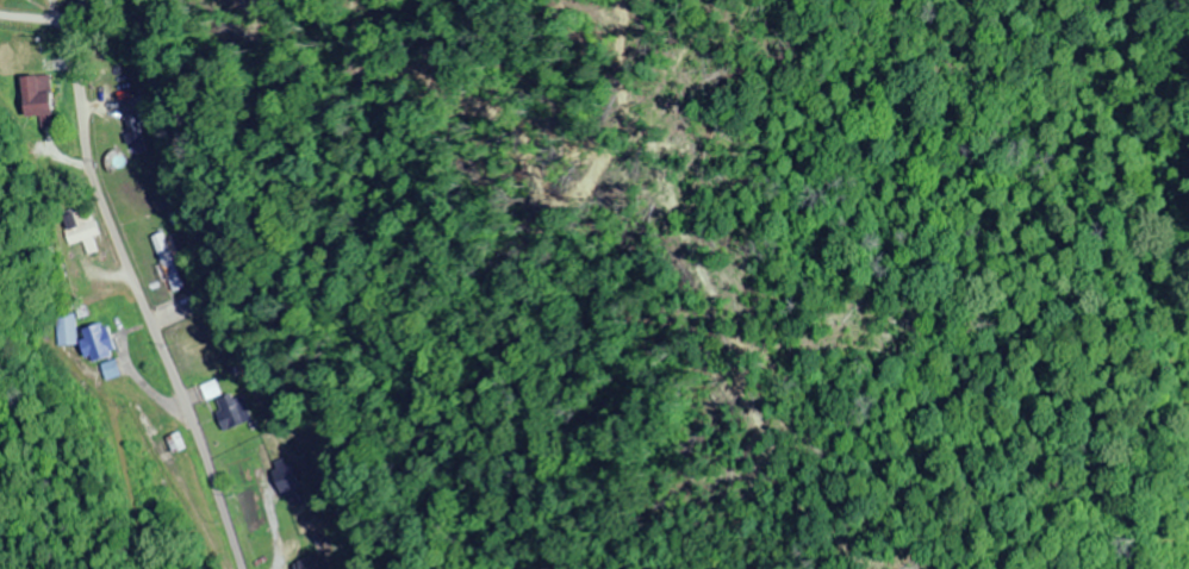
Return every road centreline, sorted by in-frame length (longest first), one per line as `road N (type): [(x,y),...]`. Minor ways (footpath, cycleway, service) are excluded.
road 1 (residential): [(238,568),(87,170),(68,38),(54,24),(7,17)]

